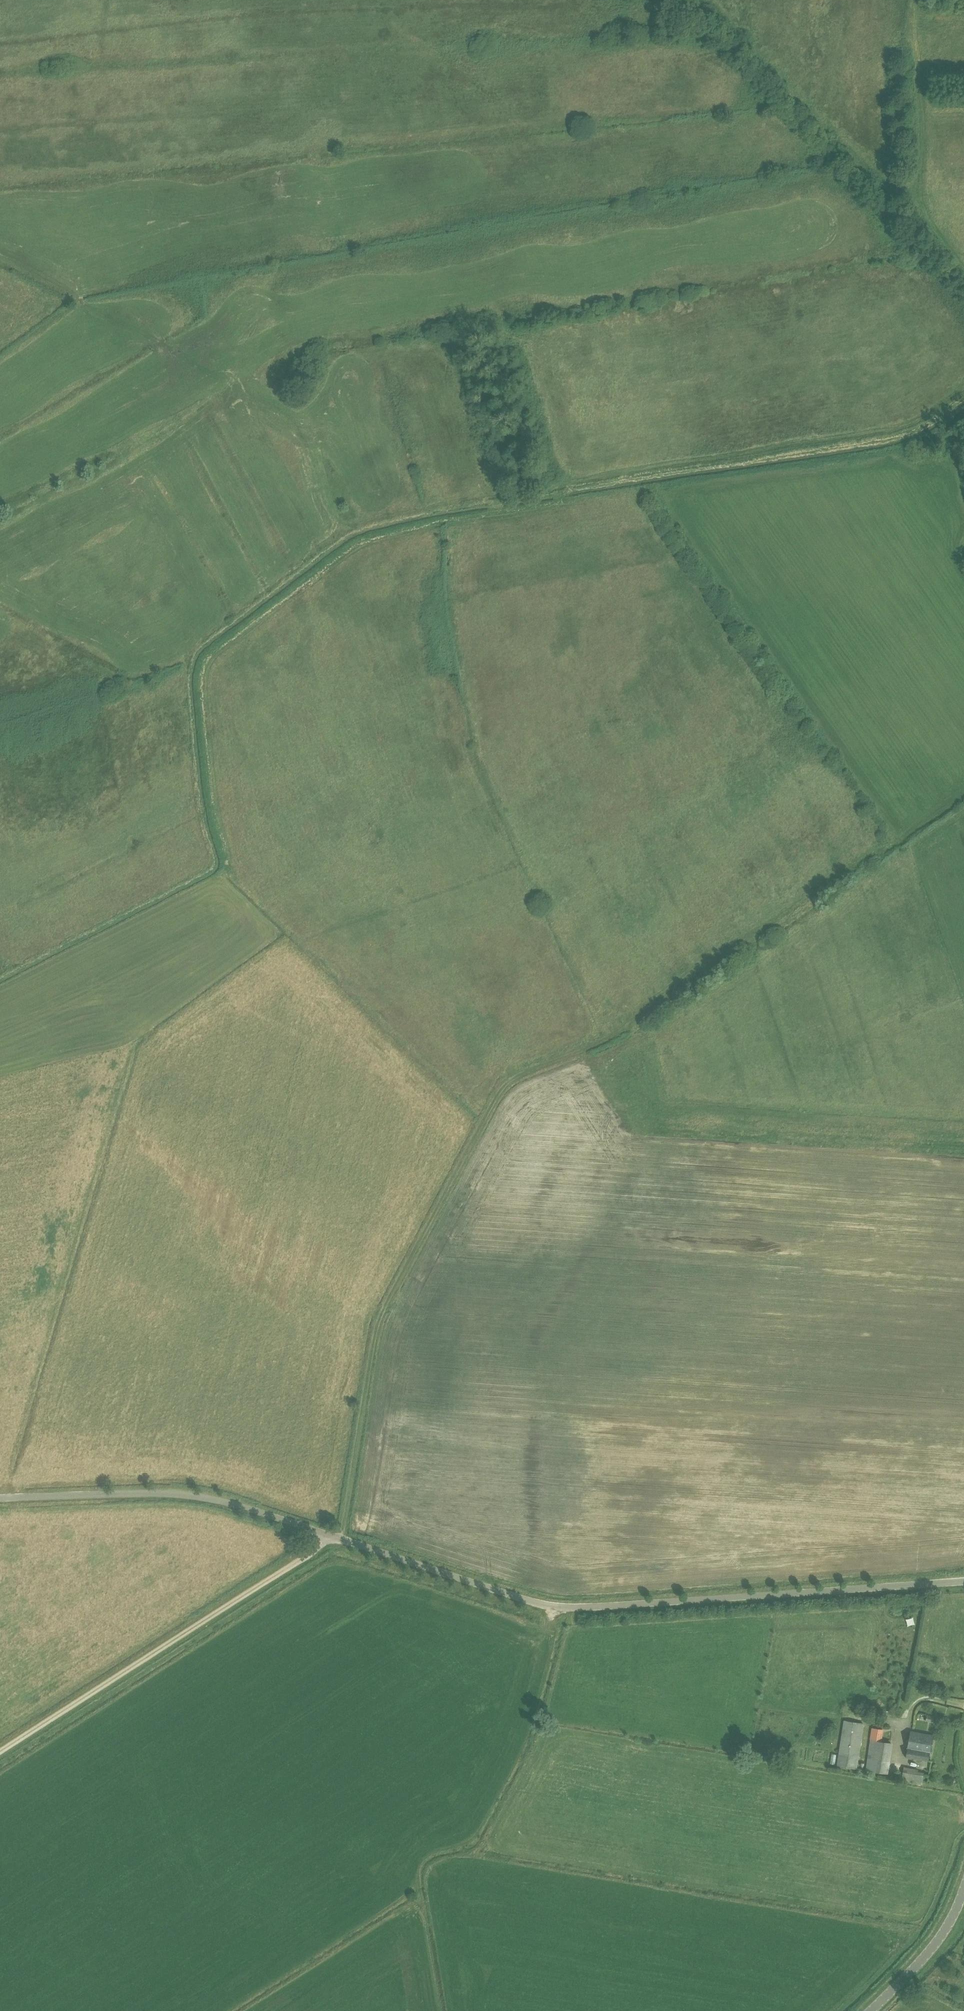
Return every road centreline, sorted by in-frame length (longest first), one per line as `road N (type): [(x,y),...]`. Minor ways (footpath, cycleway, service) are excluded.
road 1 (track): [(0,1752),(342,1533),(374,1335),(496,1096),(517,1076),(603,1042)]
road 2 (unclassified): [(0,1498),(209,1498),(558,1607),(963,1581)]
road 3 (unclassified): [(870,2010),(937,1942),(963,1889)]

